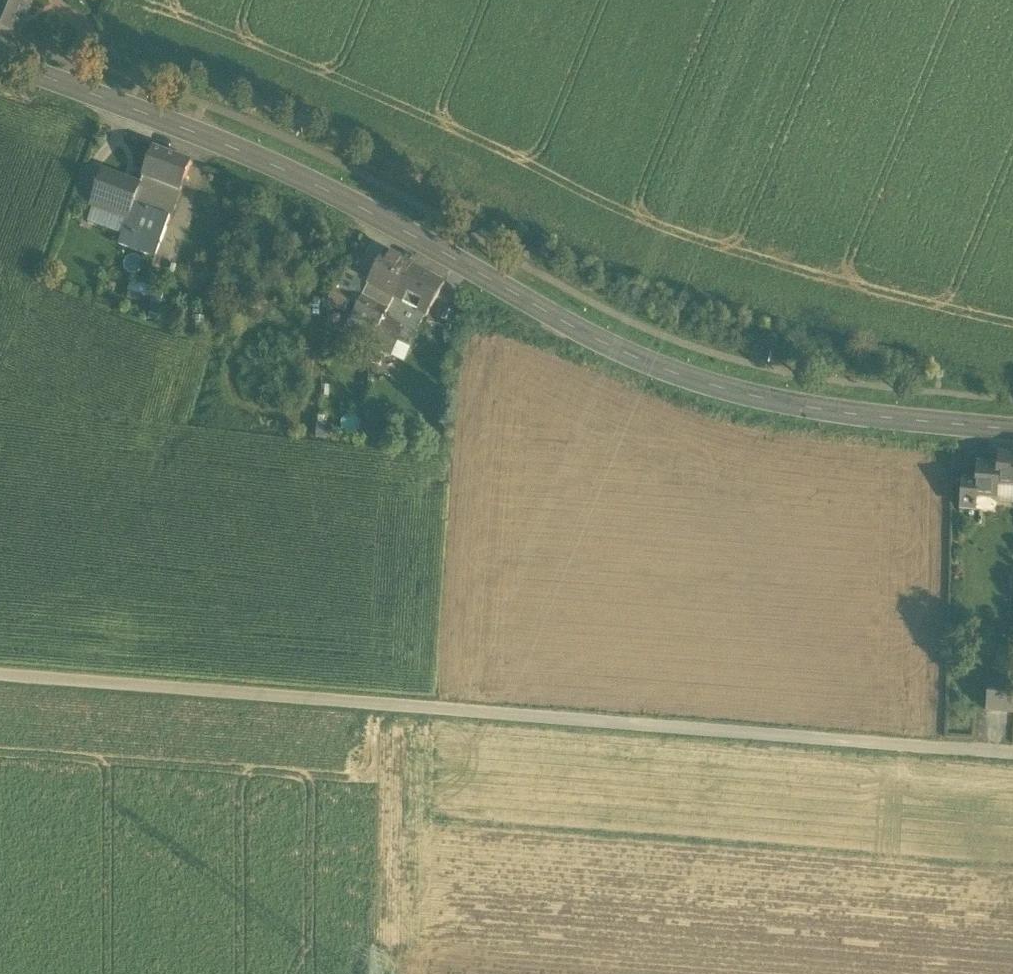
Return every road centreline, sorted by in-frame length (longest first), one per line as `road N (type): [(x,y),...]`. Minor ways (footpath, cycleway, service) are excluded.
road 1 (secondary): [(1012,430),(761,399),(662,369),(260,159),(0,62)]
road 2 (track): [(1012,752),(0,677)]

